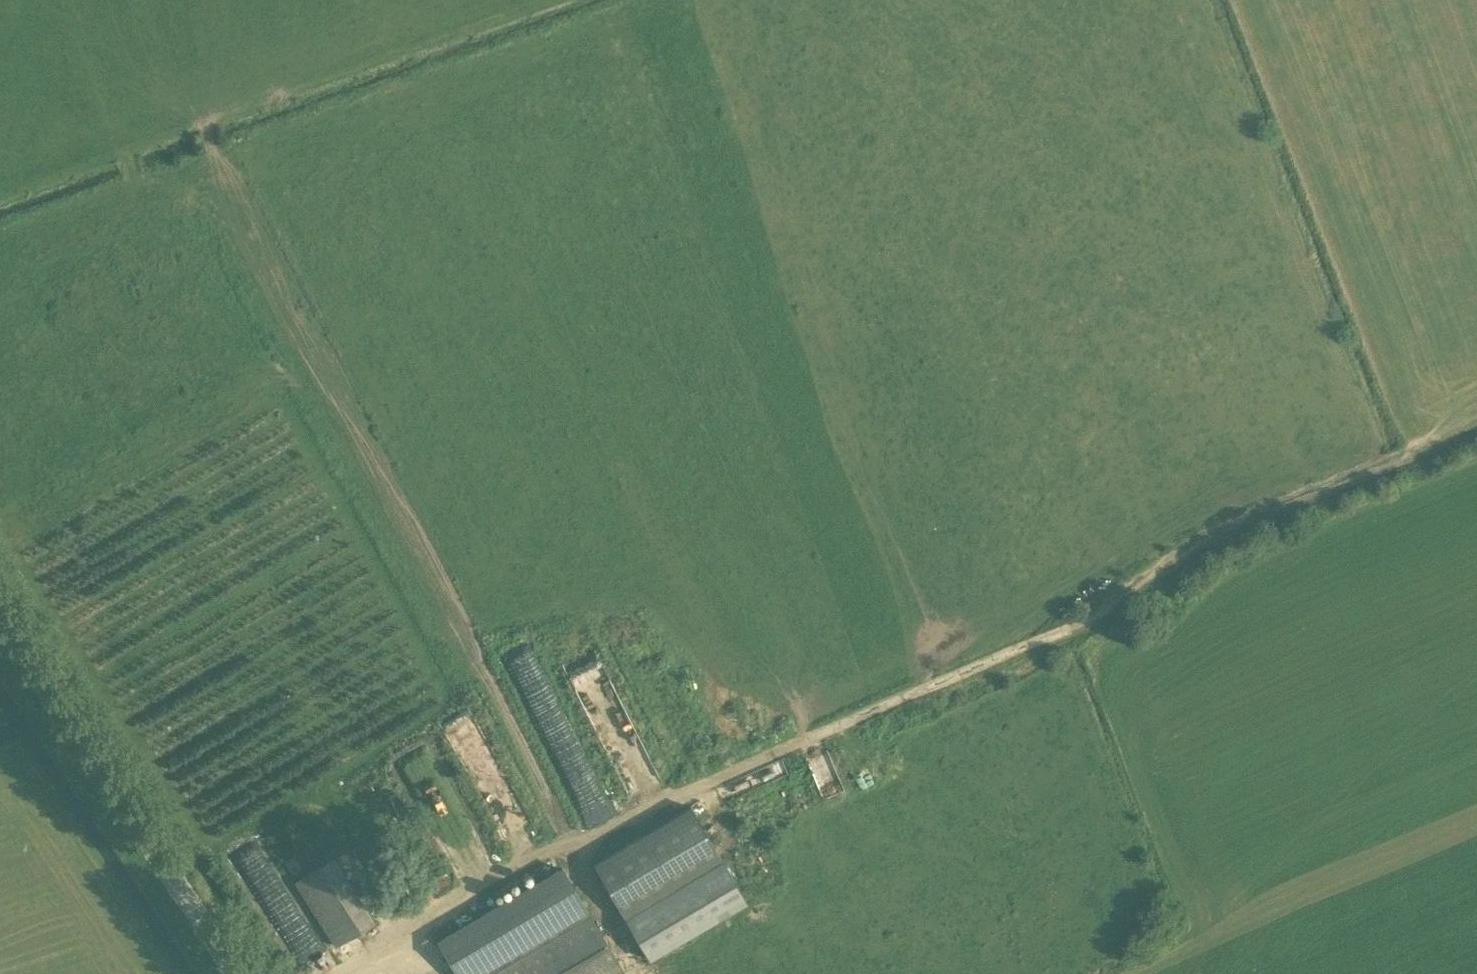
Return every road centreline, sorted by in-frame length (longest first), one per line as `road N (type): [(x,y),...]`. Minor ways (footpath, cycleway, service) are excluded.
road 1 (tertiary): [(236,973),(0,620)]

